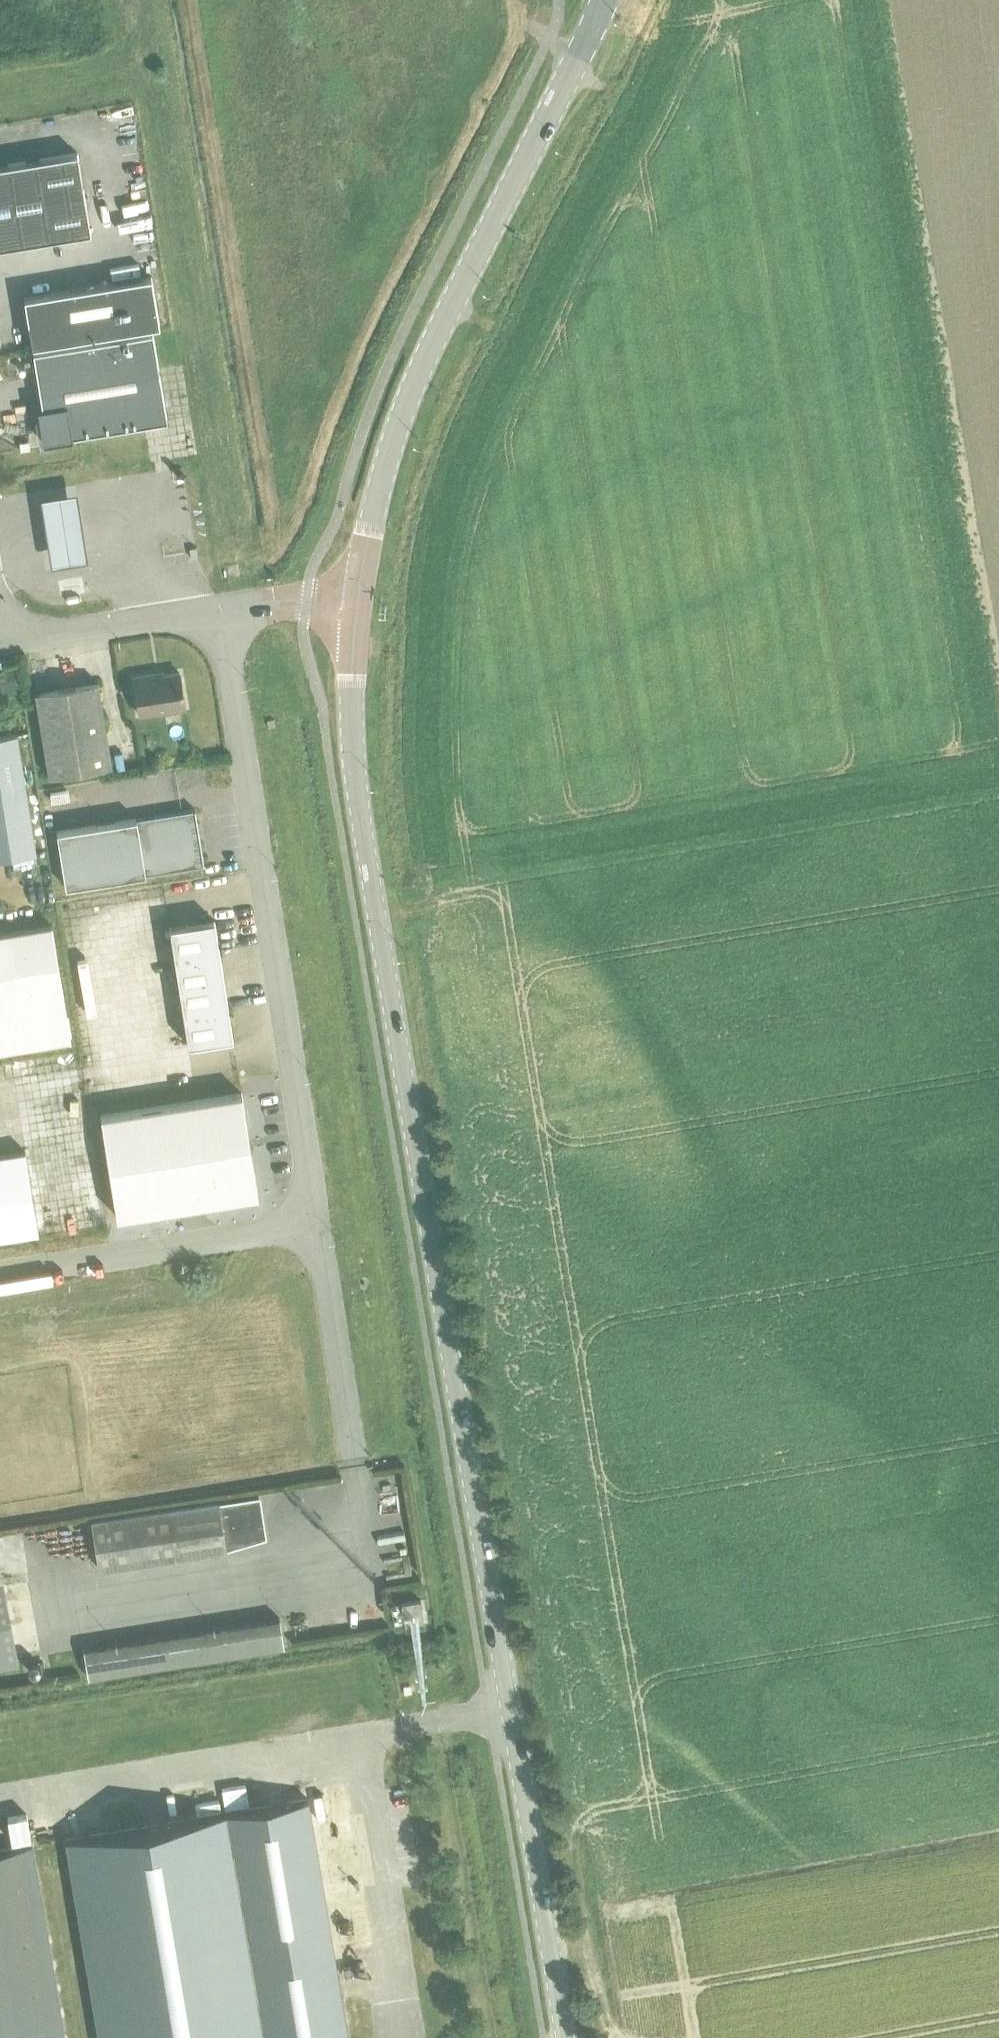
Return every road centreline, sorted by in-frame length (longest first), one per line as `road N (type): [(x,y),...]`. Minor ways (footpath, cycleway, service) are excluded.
road 1 (tertiary): [(566,2037),(353,767),(358,609)]
road 2 (tertiary): [(358,609),(365,534),(422,345),(603,0)]
road 3 (unclassified): [(312,1221),(223,609)]
road 4 (unclassified): [(0,1272),(312,1221)]
road 5 (unclassified): [(312,1221),(354,1485)]
road 6 (unclassified): [(3,642),(223,609)]
road 7 (unclassified): [(223,609),(297,602),(358,609)]

